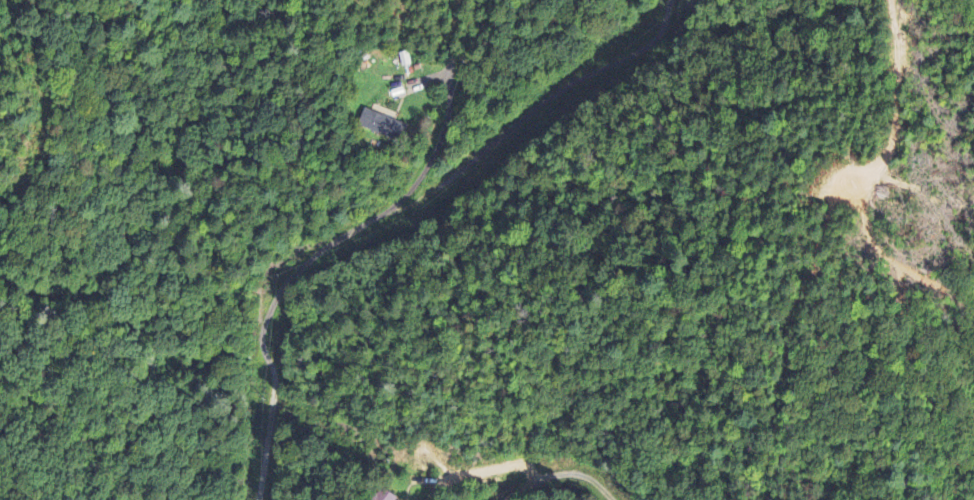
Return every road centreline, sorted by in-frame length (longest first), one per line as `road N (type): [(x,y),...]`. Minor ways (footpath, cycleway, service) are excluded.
road 1 (residential): [(671,0),(648,44),(567,85),(422,198),(387,213)]
road 2 (residential): [(387,213),(308,261),(270,307),(261,334),(275,382),(258,499)]
road 3 (residential): [(611,499),(587,475),(565,473),(506,499)]

